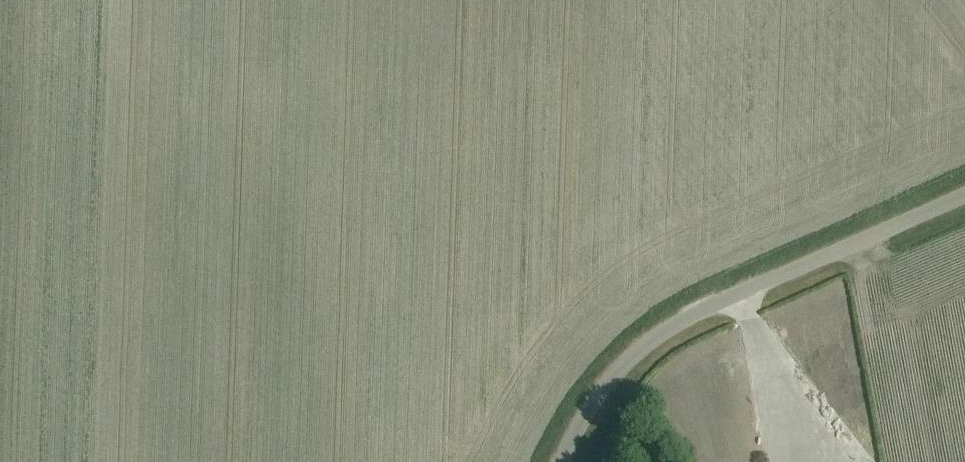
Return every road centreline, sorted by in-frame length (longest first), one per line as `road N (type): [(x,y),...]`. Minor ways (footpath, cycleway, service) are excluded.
road 1 (unclassified): [(563,461),(588,409),(657,338),(702,311),(964,197)]

